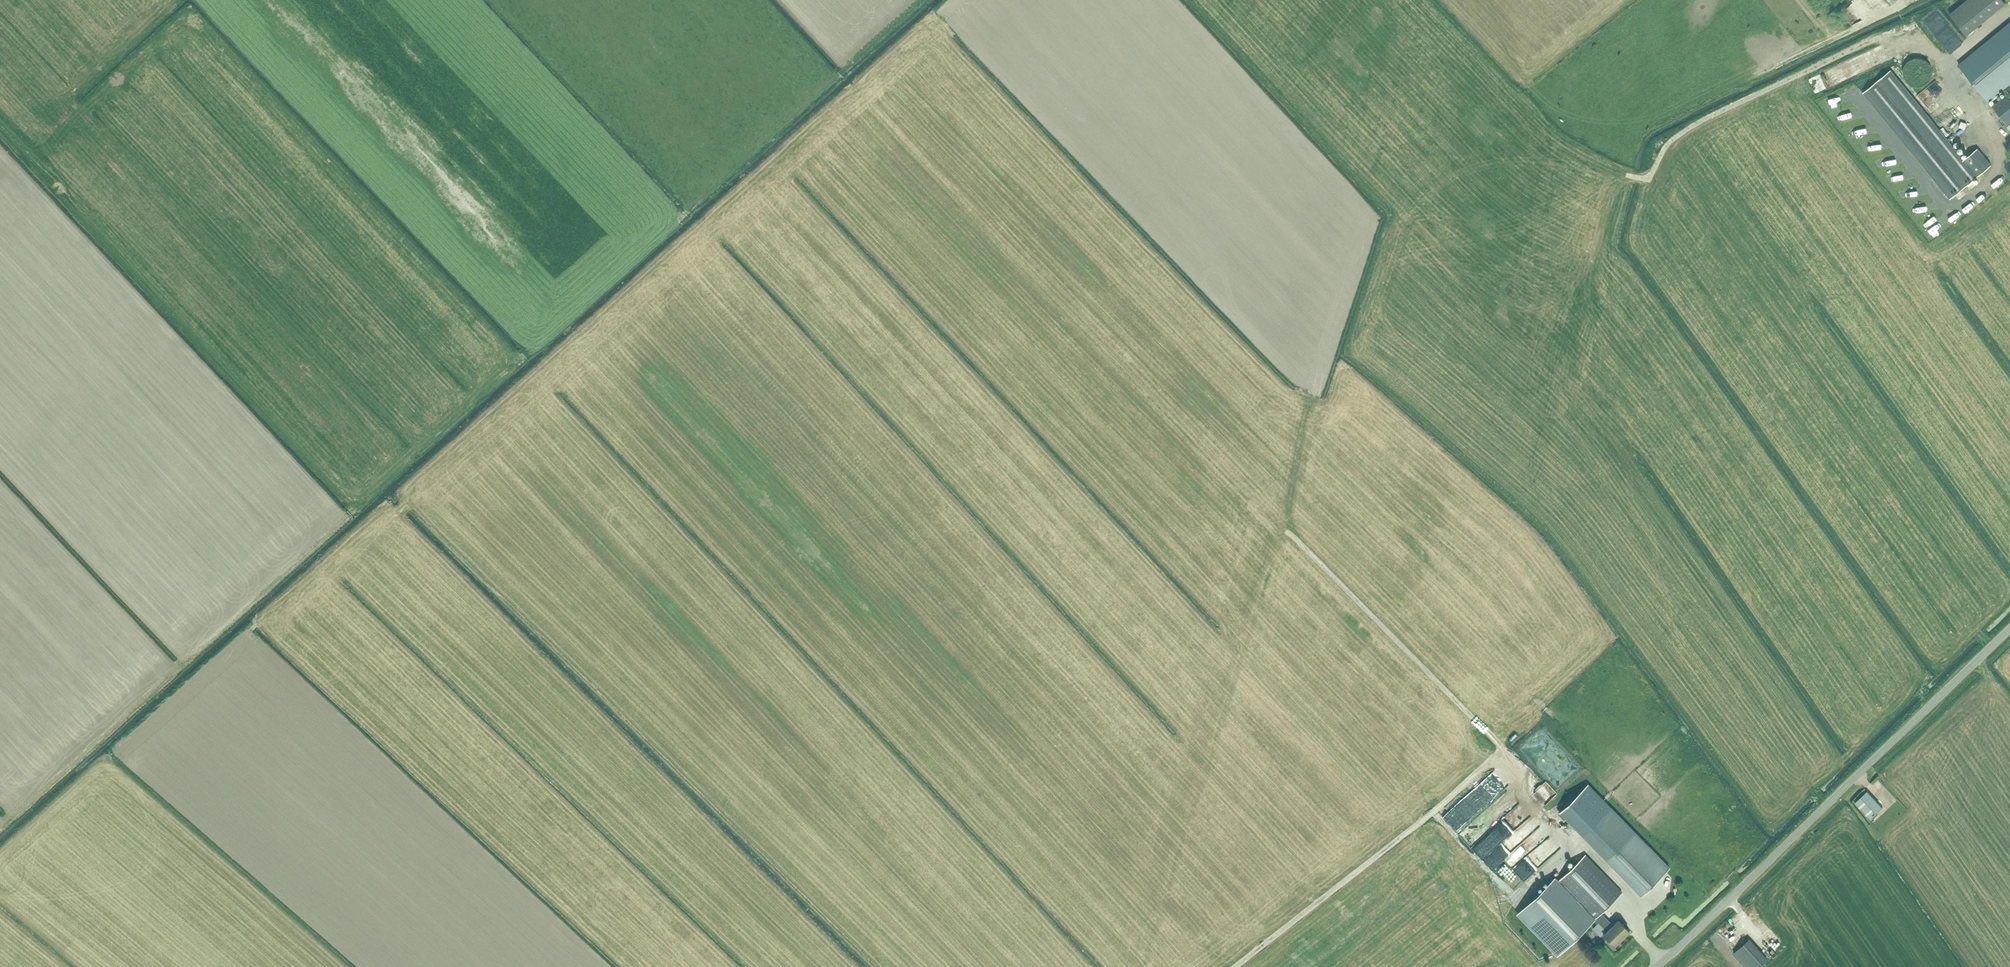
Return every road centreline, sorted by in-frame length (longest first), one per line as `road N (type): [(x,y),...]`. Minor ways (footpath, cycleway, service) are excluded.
road 1 (unclassified): [(1647,966),(2009,627)]

